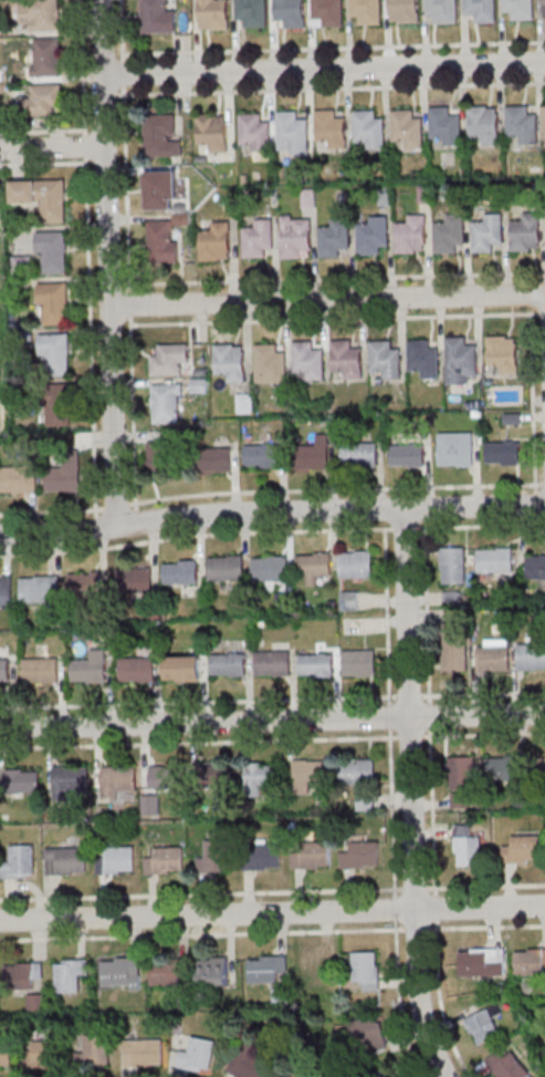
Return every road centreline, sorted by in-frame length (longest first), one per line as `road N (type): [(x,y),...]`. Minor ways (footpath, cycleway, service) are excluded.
road 1 (residential): [(450,1076),(423,1015),(415,907),(405,508)]
road 2 (residential): [(544,503),(247,511),(0,533)]
road 3 (residential): [(544,903),(0,920)]
road 4 (residential): [(544,711),(0,728)]
road 5 (residential): [(118,524),(101,0)]
road 6 (residential): [(544,64),(107,74)]
road 7 (residential): [(544,292),(113,303)]

